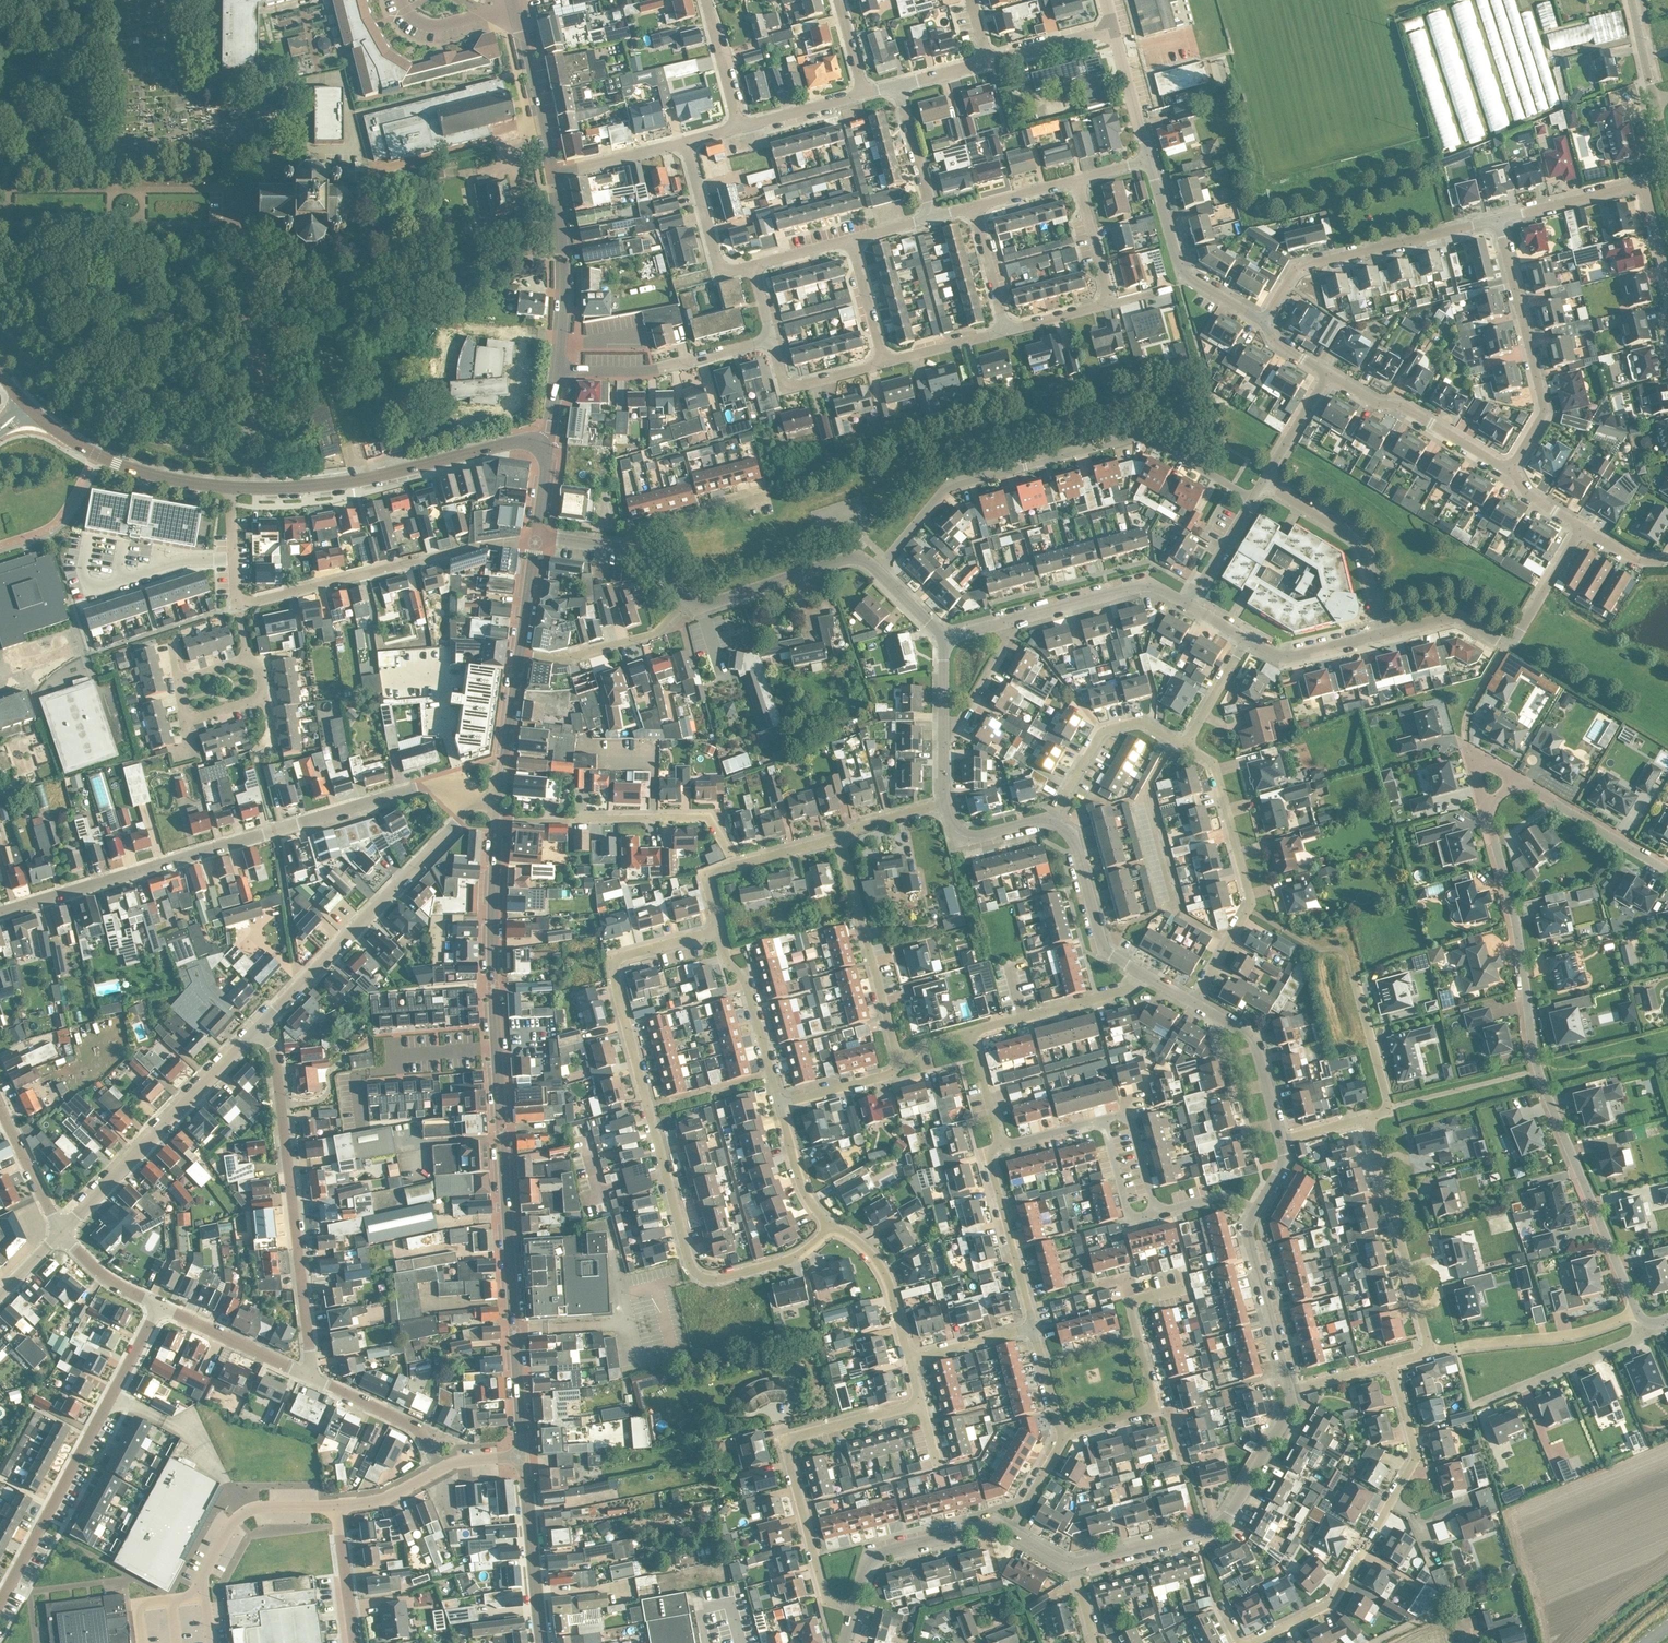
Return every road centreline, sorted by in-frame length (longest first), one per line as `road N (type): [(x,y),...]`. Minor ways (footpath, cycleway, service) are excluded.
road 1 (residential): [(833,1224),(790,1259),(712,1280),(693,1270),(612,966),(623,956),(719,930)]
road 2 (residential): [(1637,1311),(1538,1070),(1486,808)]
road 3 (residential): [(877,568),(945,488),(1137,436),(1254,500)]
road 4 (tertiary): [(523,1457),(496,1049)]
road 5 (residential): [(306,1376),(312,1362),(274,1050),(257,1028)]
road 6 (residential): [(1253,1642),(1333,1601),(1418,1455),(1392,1362)]
road 7 (residential): [(0,1603),(159,1307)]
road 8 (residential): [(854,1612),(828,1601),(786,1448),(793,1436),(922,1405)]
road 9 (tertiary): [(539,446),(516,443),(352,481),(232,488)]
road 10 (unclassified): [(257,1028),(455,827),(469,801)]
road 11 (unclassified): [(1290,1389),(1291,1407),(1226,1521),(1073,1563)]
road 12 (residential): [(534,542),(489,544),(239,604)]
road 13 (residential): [(0,913),(275,831)]
road 14 (unclassified): [(63,1230),(257,1028)]
road 15 (residential): [(1499,220),(1296,269),(1265,321)]
road 16 (residential): [(1384,634),(1453,616),(1493,638),(1515,640),(1583,529)]
road 17 (residential): [(1510,468),(1546,410),(1499,220)]
road 18 (residential): [(730,853),(709,817),(497,816)]
road 19 (residential): [(1667,279),(1644,185),(1499,220)]
road 20 (residential): [(1429,1353),(1368,1118)]
road 21 (residential): [(1228,943),(1181,914),(1148,792),(1174,740)]
road 22 (tertiary): [(496,1049),(497,816)]
road 23 (residential): [(903,1060),(841,838)]
road 24 (residential): [(1185,746),(1214,763),(1250,900),(1228,943)]
road 25 (tertiary): [(232,488),(117,464),(30,409)]
road 26 (residential): [(557,368),(654,370),(771,339)]
road 27 (residential): [(1265,321),(1180,271),(1149,159)]
road 28 (residential): [(1429,1353),(1552,1338),(1637,1311)]
road 29 (residential): [(1510,468),(1401,404),(1379,404),(1327,373)]
road 30 (residential): [(275,831),(436,783),(454,785),(469,801)]
road 31 (residential): [(1384,634),(1352,536),(1264,483)]
road 32 (unclassified): [(1011,1533),(993,1524),(878,1554),(866,1567),(854,1612)]
road 33 (residential): [(362,1127),(357,1075),(394,1069),(397,1056),(496,1049)]
road 34 (residential): [(1474,1408),(1645,1334),(1653,1323)]
road 35 (unclassified): [(692,601),(702,607),(848,556),(877,568)]
road 36 (unclassified): [(557,368),(563,256),(554,172)]
road 37 (residential): [(719,930),(706,880),(711,872),(841,838)]
road 38 (residential): [(1033,1326),(988,1152),(1001,1146)]
road 39 (residential): [(517,655),(562,658),(654,634),(692,601)]
road 40 (residential): [(1011,621),(1149,584),(1190,606)]
road 41 (residential): [(195,1595),(245,1512),(337,1506)]
road 42 (unclassified): [(1256,1210),(1247,1233),(1290,1389)]
road 43 (residential): [(779,1104),(745,981),(728,962),(719,930)]
road 44 (tertiary): [(543,1642),(523,1457)]
road 45 (unclassified): [(1053,823),(1075,841),(1105,953),(1141,972)]
road 46 (residential): [(971,1031),(1118,994),(1141,972)]
road 47 (residential): [(1053,823),(1103,731),(1139,720),(1174,740)]
road 48 (unclassified): [(554,172),(513,0)]
road 49 (unclassified): [(1196,1002),(1257,1040),(1280,1140)]
road 50 (residential): [(440,1469),(419,1428),(306,1376)]
road 51 (residential): [(1667,870),(1525,783)]
road 52 (residential): [(753,266),(726,272),(718,263),(686,141)]
road 53 (residential): [(306,1376),(159,1307)]
road 54 (residential): [(1368,1118),(1392,1112),(1353,980)]
road 55 (residential): [(910,1359),(883,1269),(833,1224)]
road 56 (residential): [(1097,1286),(1124,1278),(1155,1406)]
road 57 (residential): [(630,548),(637,531),(768,494)]
road 58 (residential): [(89,591),(181,559),(235,560)]
road 59 (residential): [(771,339),(793,387),(884,362)]
road 60 (tertiary): [(494,800),(517,655)]
road 61 (residential): [(1247,639),(1284,657),(1384,634)]
road 62 (residential): [(63,1230),(0,1107)]
road 63 (residential): [(354,1642),(337,1506)]
road 64 (residential): [(943,740),(1011,621)]
road 65 (residential): [(275,831),(257,761),(271,735),(264,701)]
road 66 (residential): [(1149,159),(1113,28)]
road 67 (residential): [(554,172),(686,141)]
road 68 (residential): [(833,1224),(801,1185),(779,1104)]
road 69 (residential): [(933,215),(900,85)]
road 70 (residential): [(779,1104),(887,1075),(903,1060)]
road 71 (residential): [(987,62),(1113,28)]
road 72 (residential): [(1108,305),(1078,178)]
road 73 (unclassified): [(945,801),(965,837),(1053,823)]
road 74 (residential): [(739,126),(706,0)]
road 75 (residential): [(1007,331),(974,205)]
road 76 (residential): [(739,126),(864,94)]
road 77 (residential): [(1156,1212),(1130,1217),(1103,1119)]
road 78 (residential): [(884,362),(850,239)]
road 79 (residential): [(910,1359),(1033,1326)]
road 80 (residential): [(884,362),(1007,331)]
road 81 (residential): [(1264,483),(1327,373)]
road 82 (residential): [(159,1307),(115,1284),(63,1230)]
road 83 (residential): [(1190,606),(1254,500)]
road 84 (residential): [(1185,746),(1247,639)]
road 85 (residential): [(1103,1119),(1133,1122),(1156,1212)]
road 86 (residential): [(178,677),(184,714),(193,721),(264,701)]

